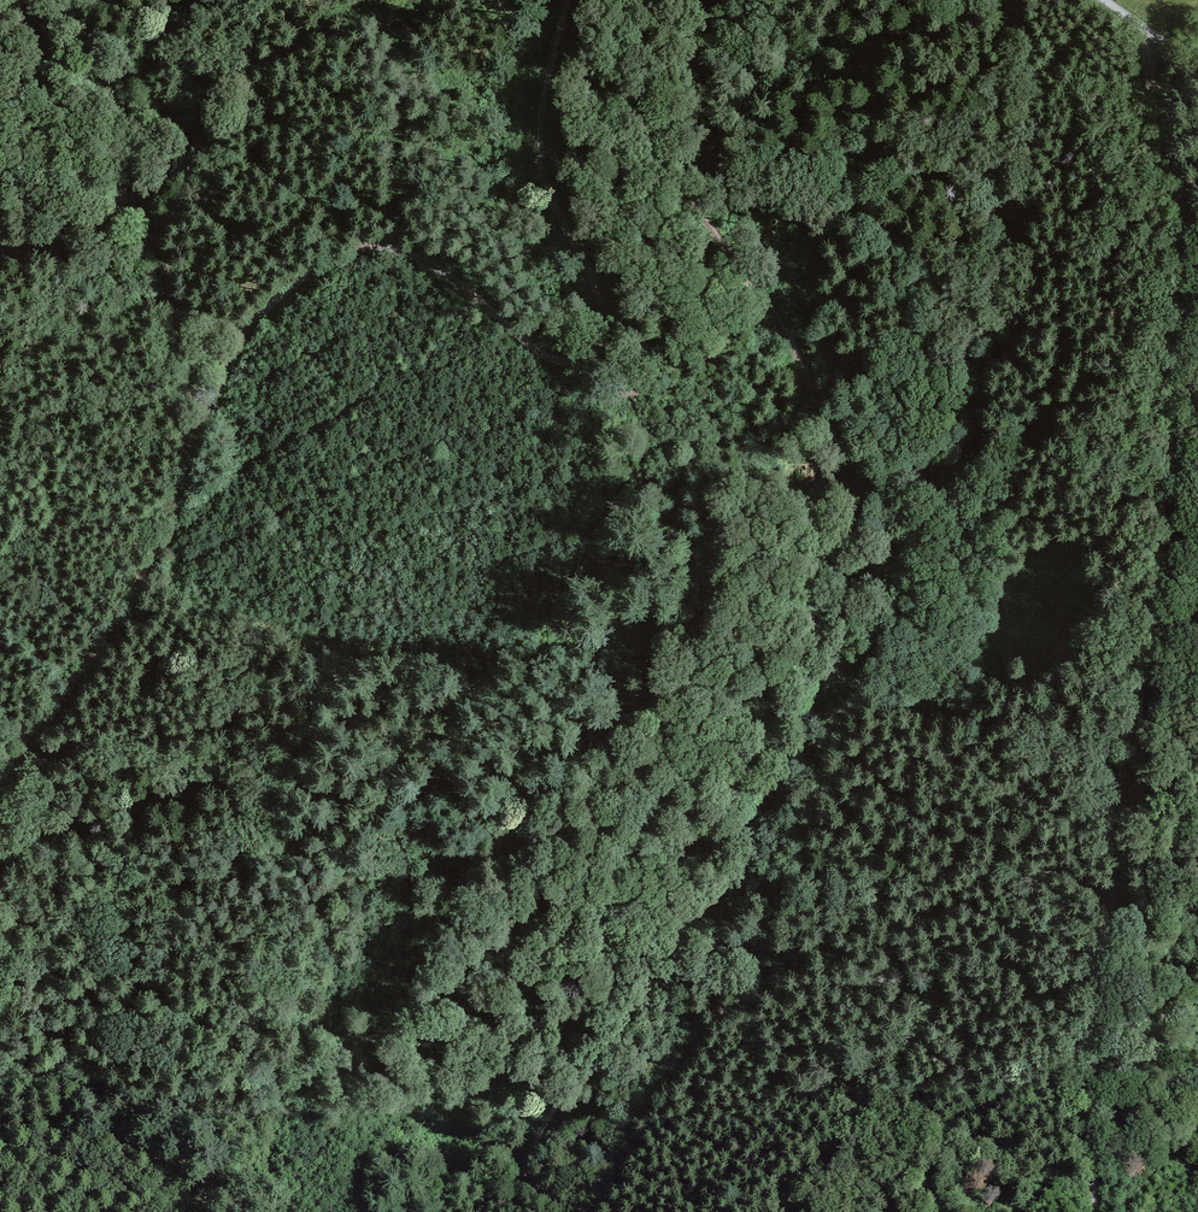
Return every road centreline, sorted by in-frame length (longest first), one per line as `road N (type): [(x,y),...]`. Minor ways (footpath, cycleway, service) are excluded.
road 1 (track): [(656,0),(650,105),(688,196),(791,336),(850,523),(837,630),(703,887),(528,1152),(513,1211)]
road 2 (track): [(1144,30),(1182,217),(1181,283),(1162,556),(1130,763),(1121,892),(1091,1023),(1098,1211)]
road 3 (track): [(213,397),(225,362),(274,303),(325,265),(359,253),(421,260),(545,357),(580,357),(602,334),(601,302),(545,174),(542,121),(564,0)]
road 4 (track): [(0,808),(141,589),(213,397)]
road 5 (track): [(378,251),(12,14)]
road 6 (track): [(213,397),(98,75)]
road 7 (track): [(245,333),(184,317),(0,236)]

